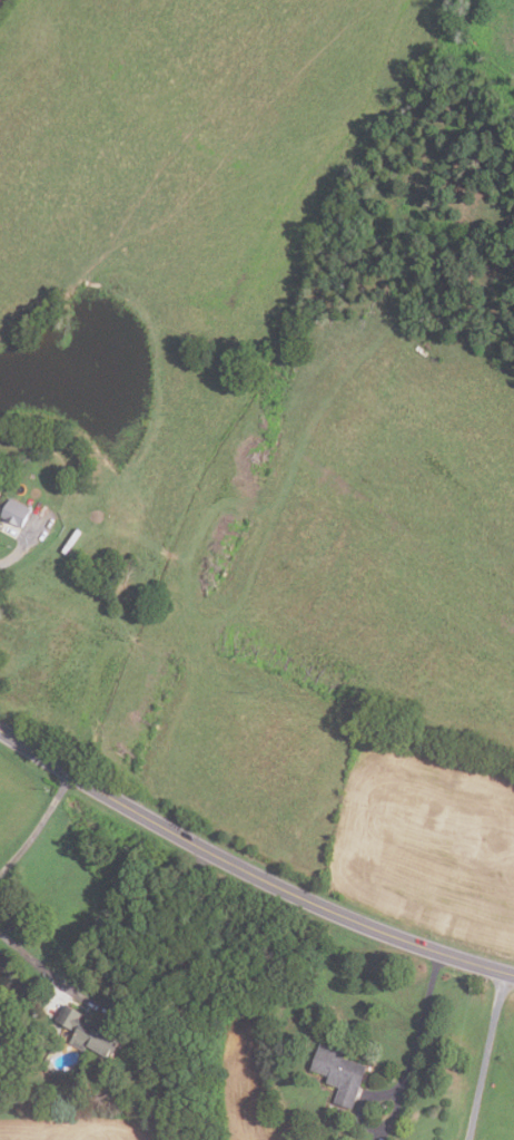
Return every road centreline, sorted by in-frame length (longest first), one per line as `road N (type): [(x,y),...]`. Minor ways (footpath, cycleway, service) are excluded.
road 1 (secondary): [(513,975),(355,922),(246,873),(0,731)]

